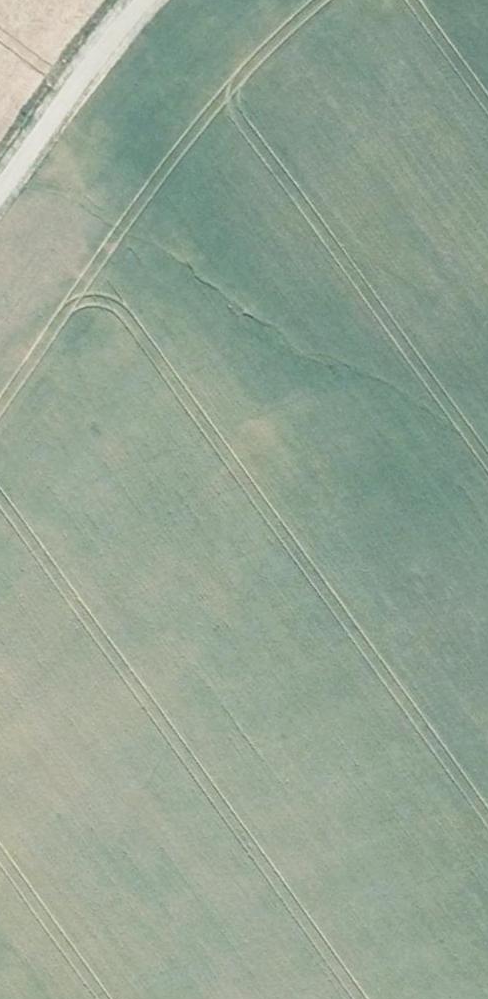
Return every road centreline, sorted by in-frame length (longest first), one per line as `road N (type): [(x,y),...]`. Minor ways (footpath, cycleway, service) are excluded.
road 1 (unclassified): [(146,0),(0,199)]

